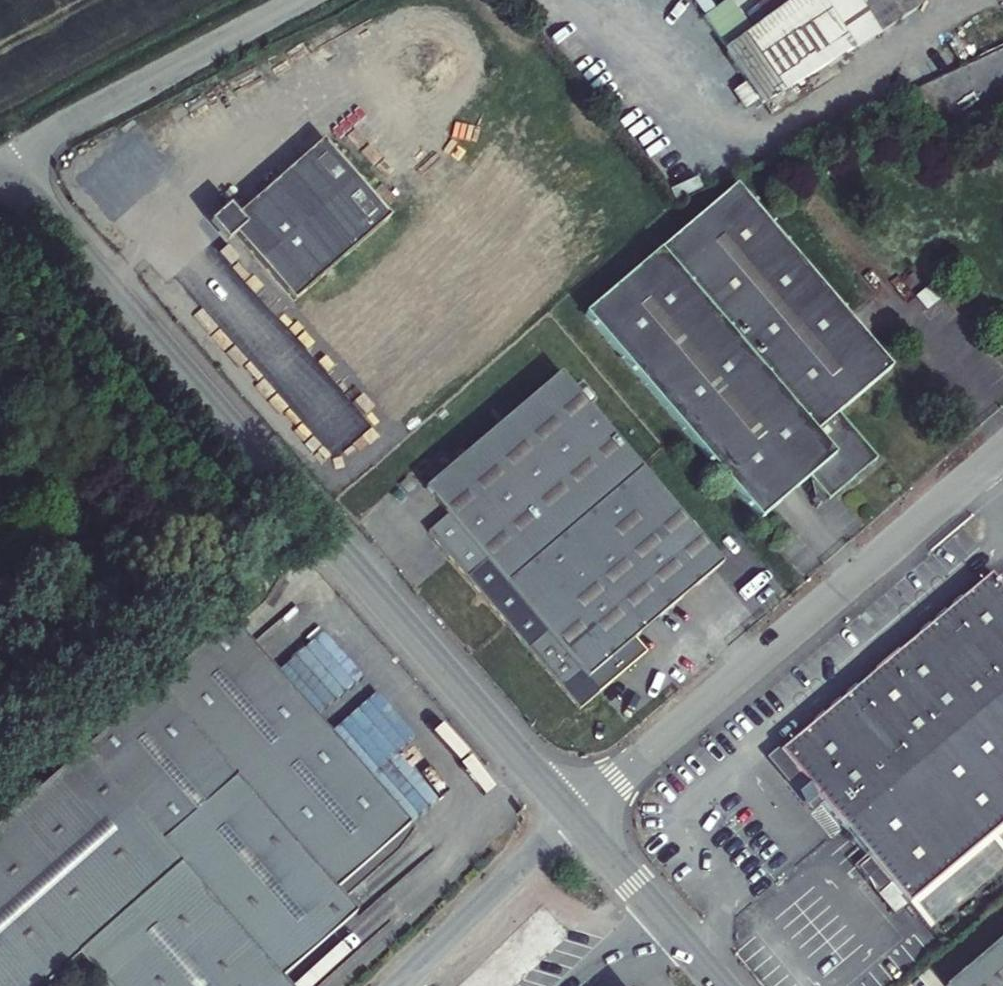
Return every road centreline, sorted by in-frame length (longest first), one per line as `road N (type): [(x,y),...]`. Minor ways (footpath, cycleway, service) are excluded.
road 1 (tertiary): [(5,184),(66,228),(573,814)]
road 2 (unclassified): [(573,814),(1002,450)]
road 3 (unclassified): [(5,184),(40,140),(299,0)]
road 4 (unclassified): [(395,985),(573,814)]
road 5 (tertiary): [(573,814),(722,985)]

